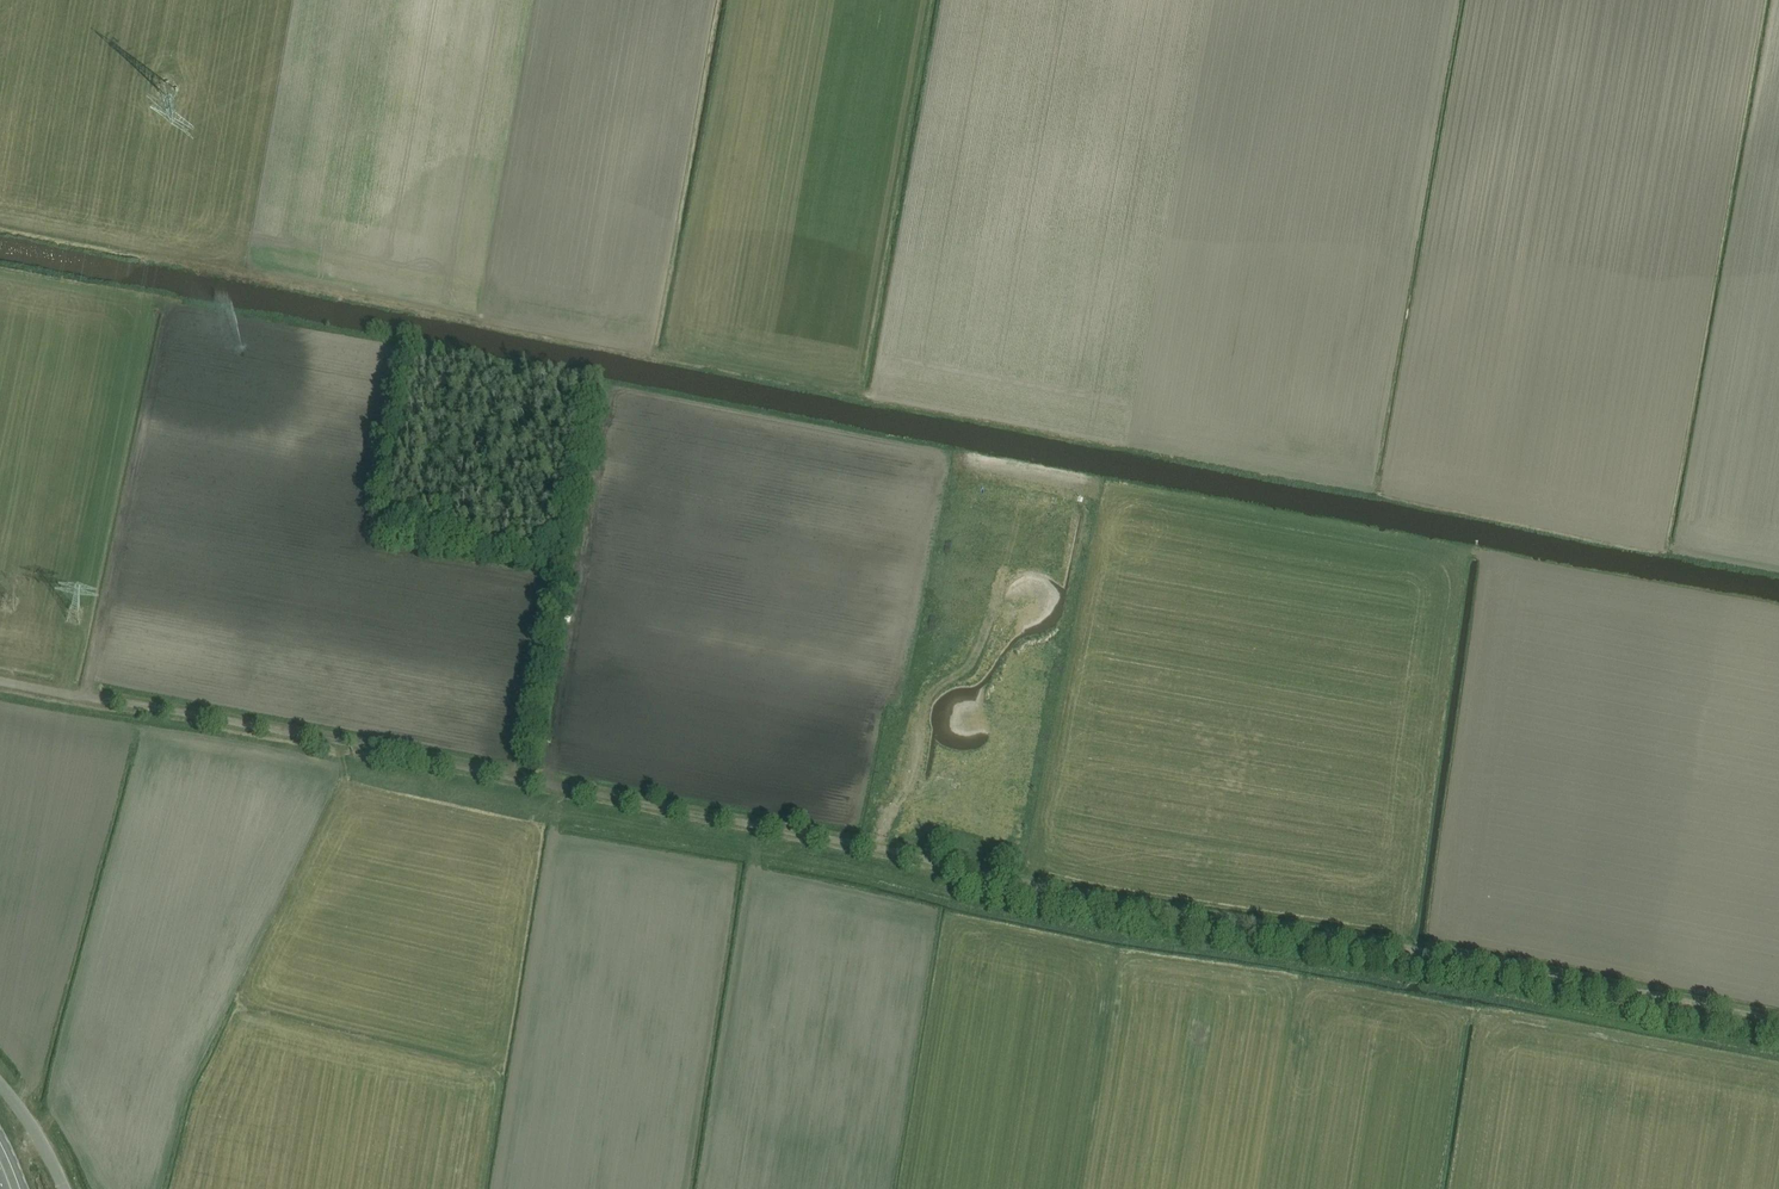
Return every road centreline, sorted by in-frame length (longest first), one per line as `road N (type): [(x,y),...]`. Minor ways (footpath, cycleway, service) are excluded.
road 1 (track): [(1778,1028),(0,676)]
road 2 (unclassified): [(0,1083),(38,1135),(64,1188)]

